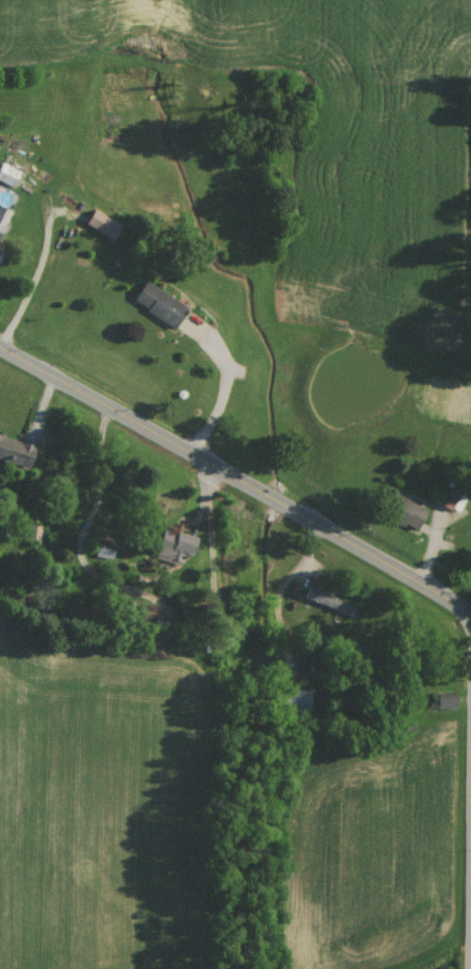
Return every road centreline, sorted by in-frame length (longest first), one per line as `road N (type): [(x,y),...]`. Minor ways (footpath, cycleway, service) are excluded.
road 1 (secondary): [(0,343),(470,610)]

